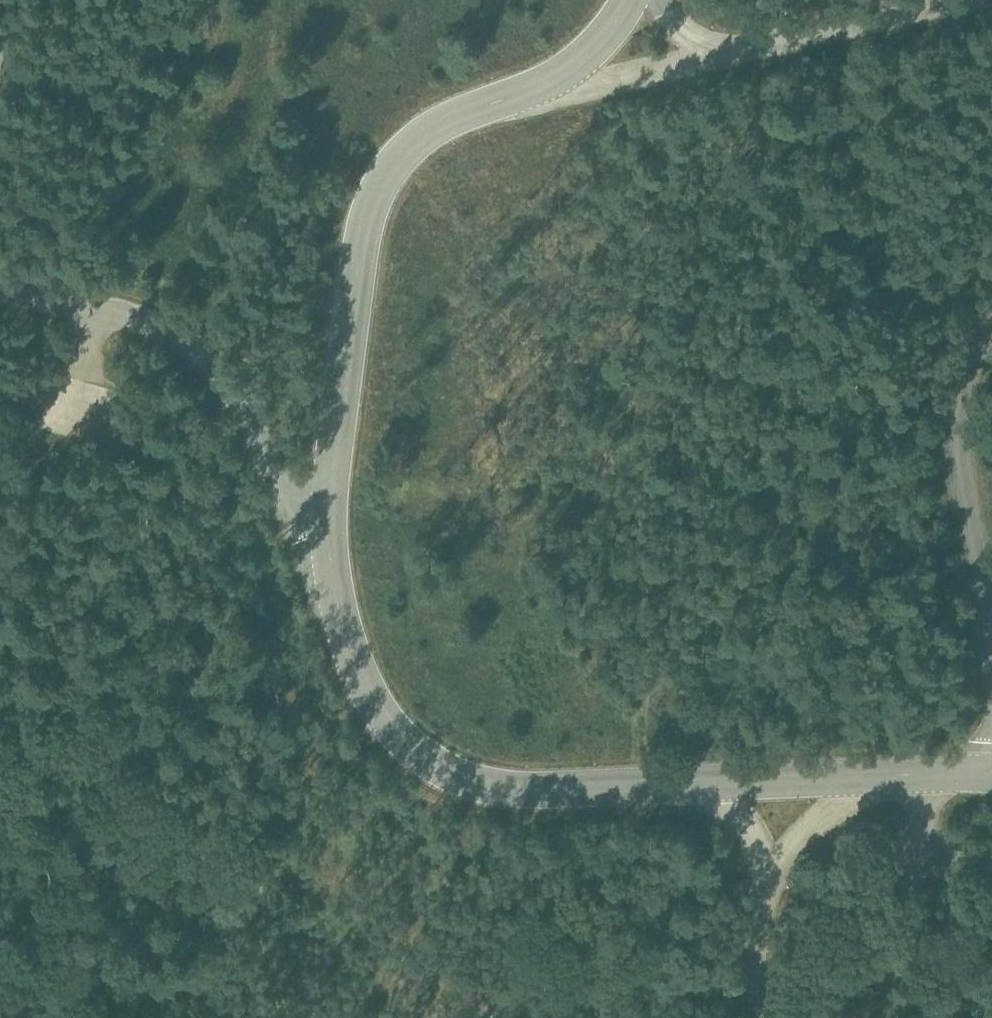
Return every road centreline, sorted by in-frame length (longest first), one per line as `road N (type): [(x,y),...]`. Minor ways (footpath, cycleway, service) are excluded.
road 1 (track): [(0,535),(28,561),(80,742),(262,1017)]

